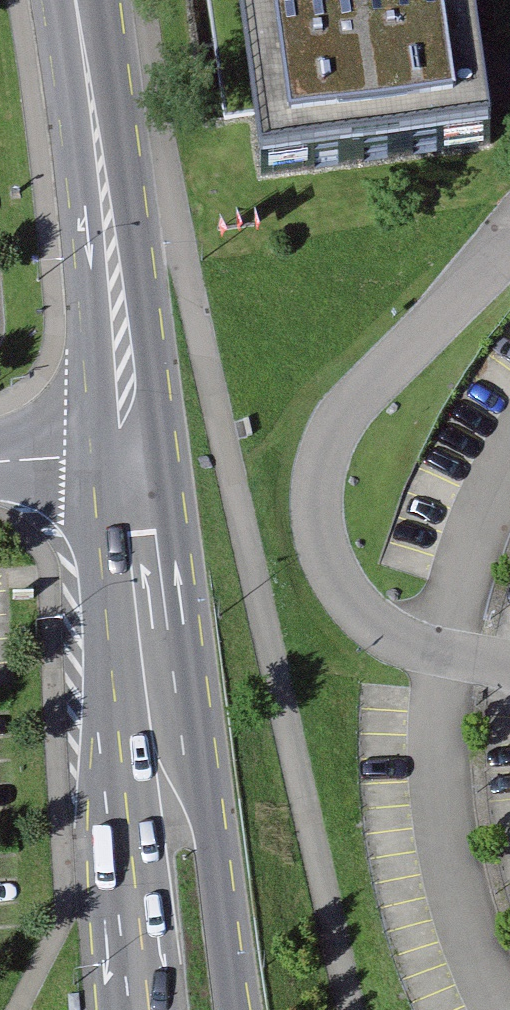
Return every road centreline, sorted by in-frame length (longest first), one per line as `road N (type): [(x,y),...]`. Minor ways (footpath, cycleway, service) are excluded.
road 1 (secondary): [(238,1009),(166,535),(134,455)]
road 2 (secondary): [(134,455),(119,535),(140,1009)]
road 3 (secondary): [(77,0),(134,455)]
road 4 (residential): [(134,455),(0,462)]

